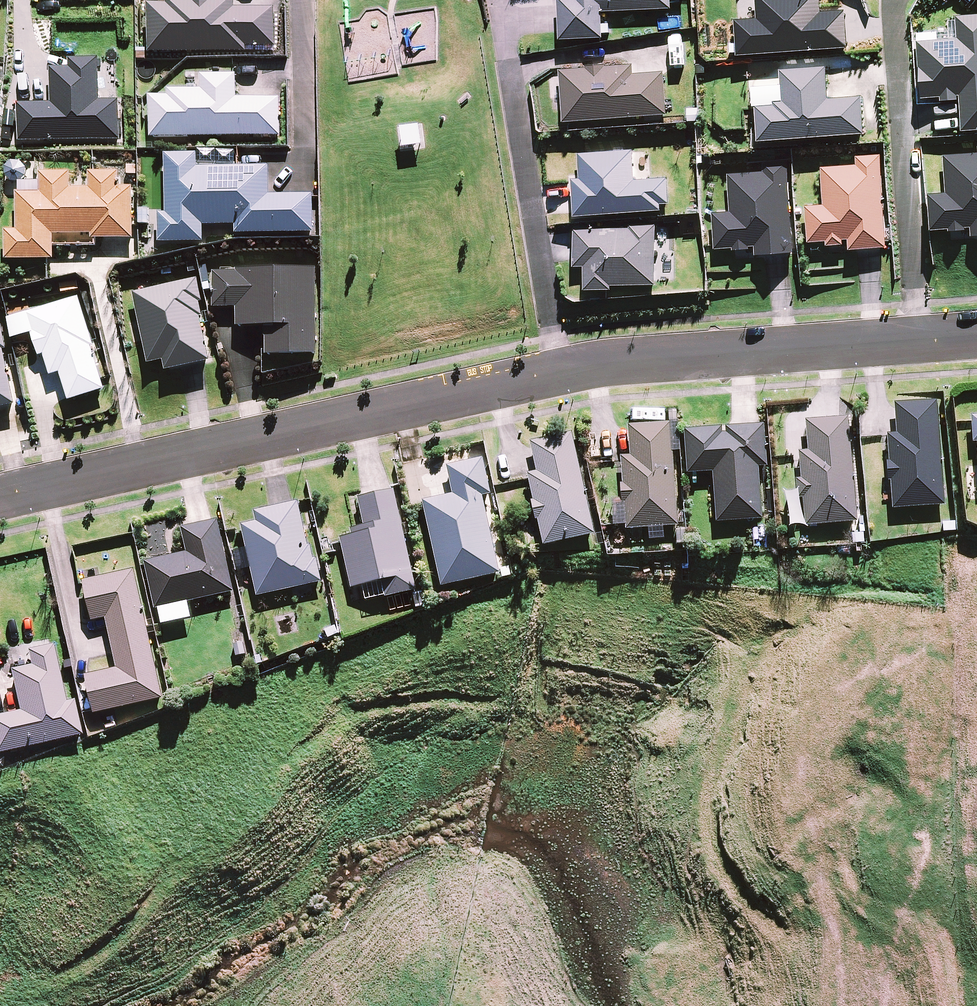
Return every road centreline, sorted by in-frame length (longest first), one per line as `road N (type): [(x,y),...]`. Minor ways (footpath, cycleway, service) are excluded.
road 1 (residential): [(0,496),(559,374),(976,334)]

